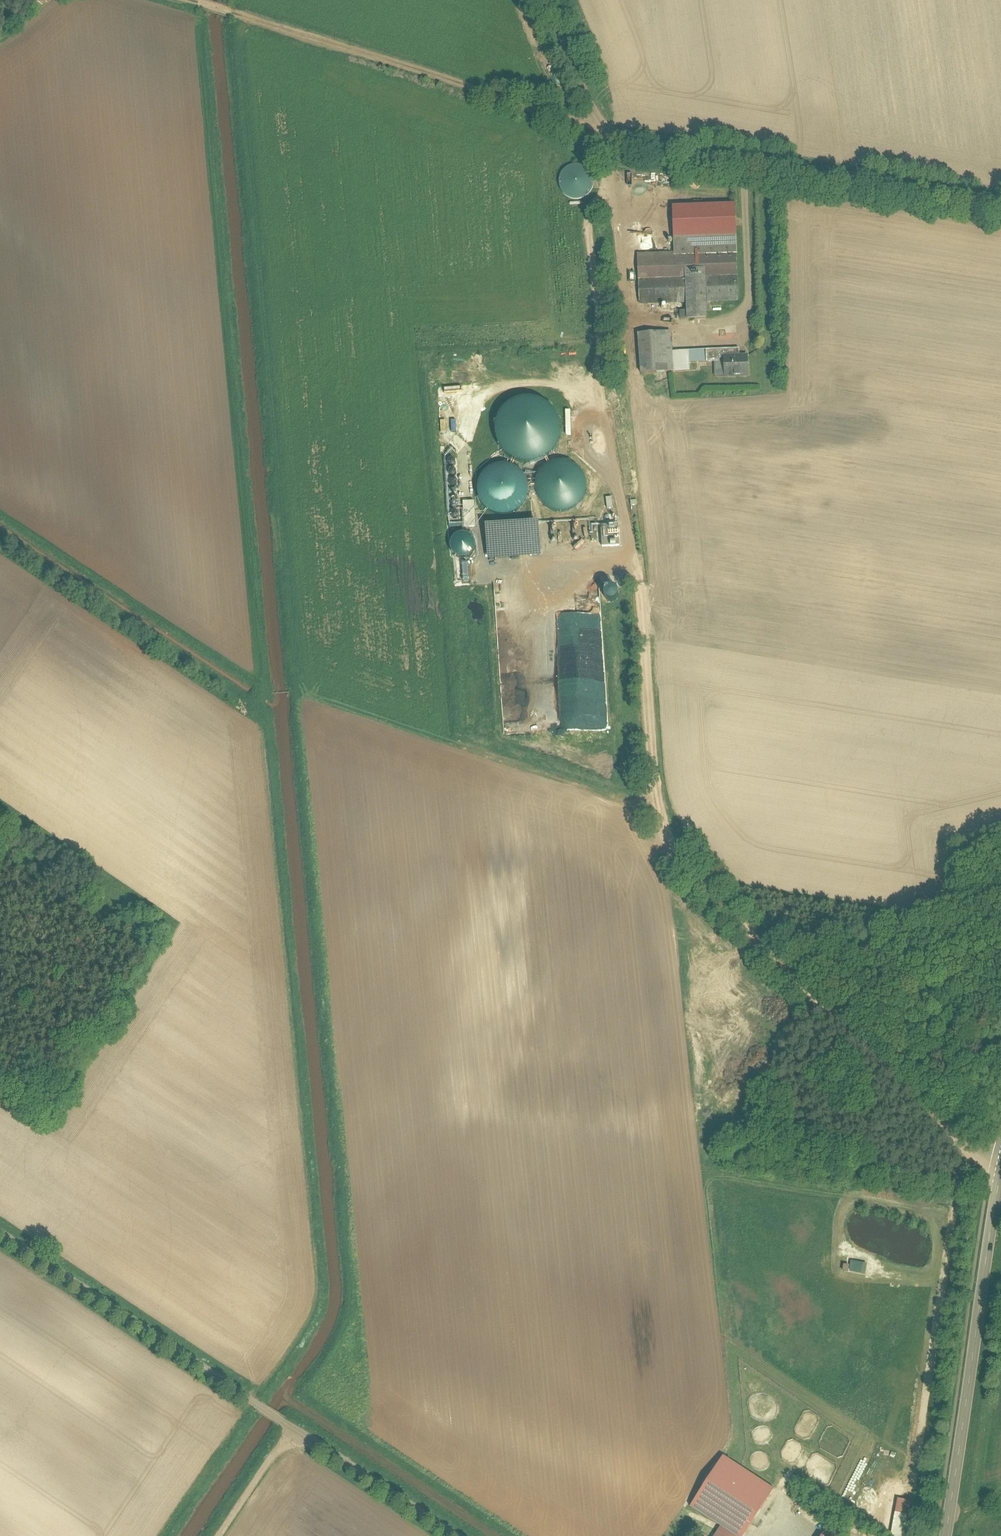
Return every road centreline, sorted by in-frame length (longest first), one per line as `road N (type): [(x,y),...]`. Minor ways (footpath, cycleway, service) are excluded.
road 1 (unclassified): [(1000,199),(608,131),(581,98),(540,0)]
road 2 (unclassified): [(0,1235),(453,1535)]
road 3 (track): [(591,117),(566,116),(197,0)]
road 4 (secondary): [(943,1535),(1000,1184)]

